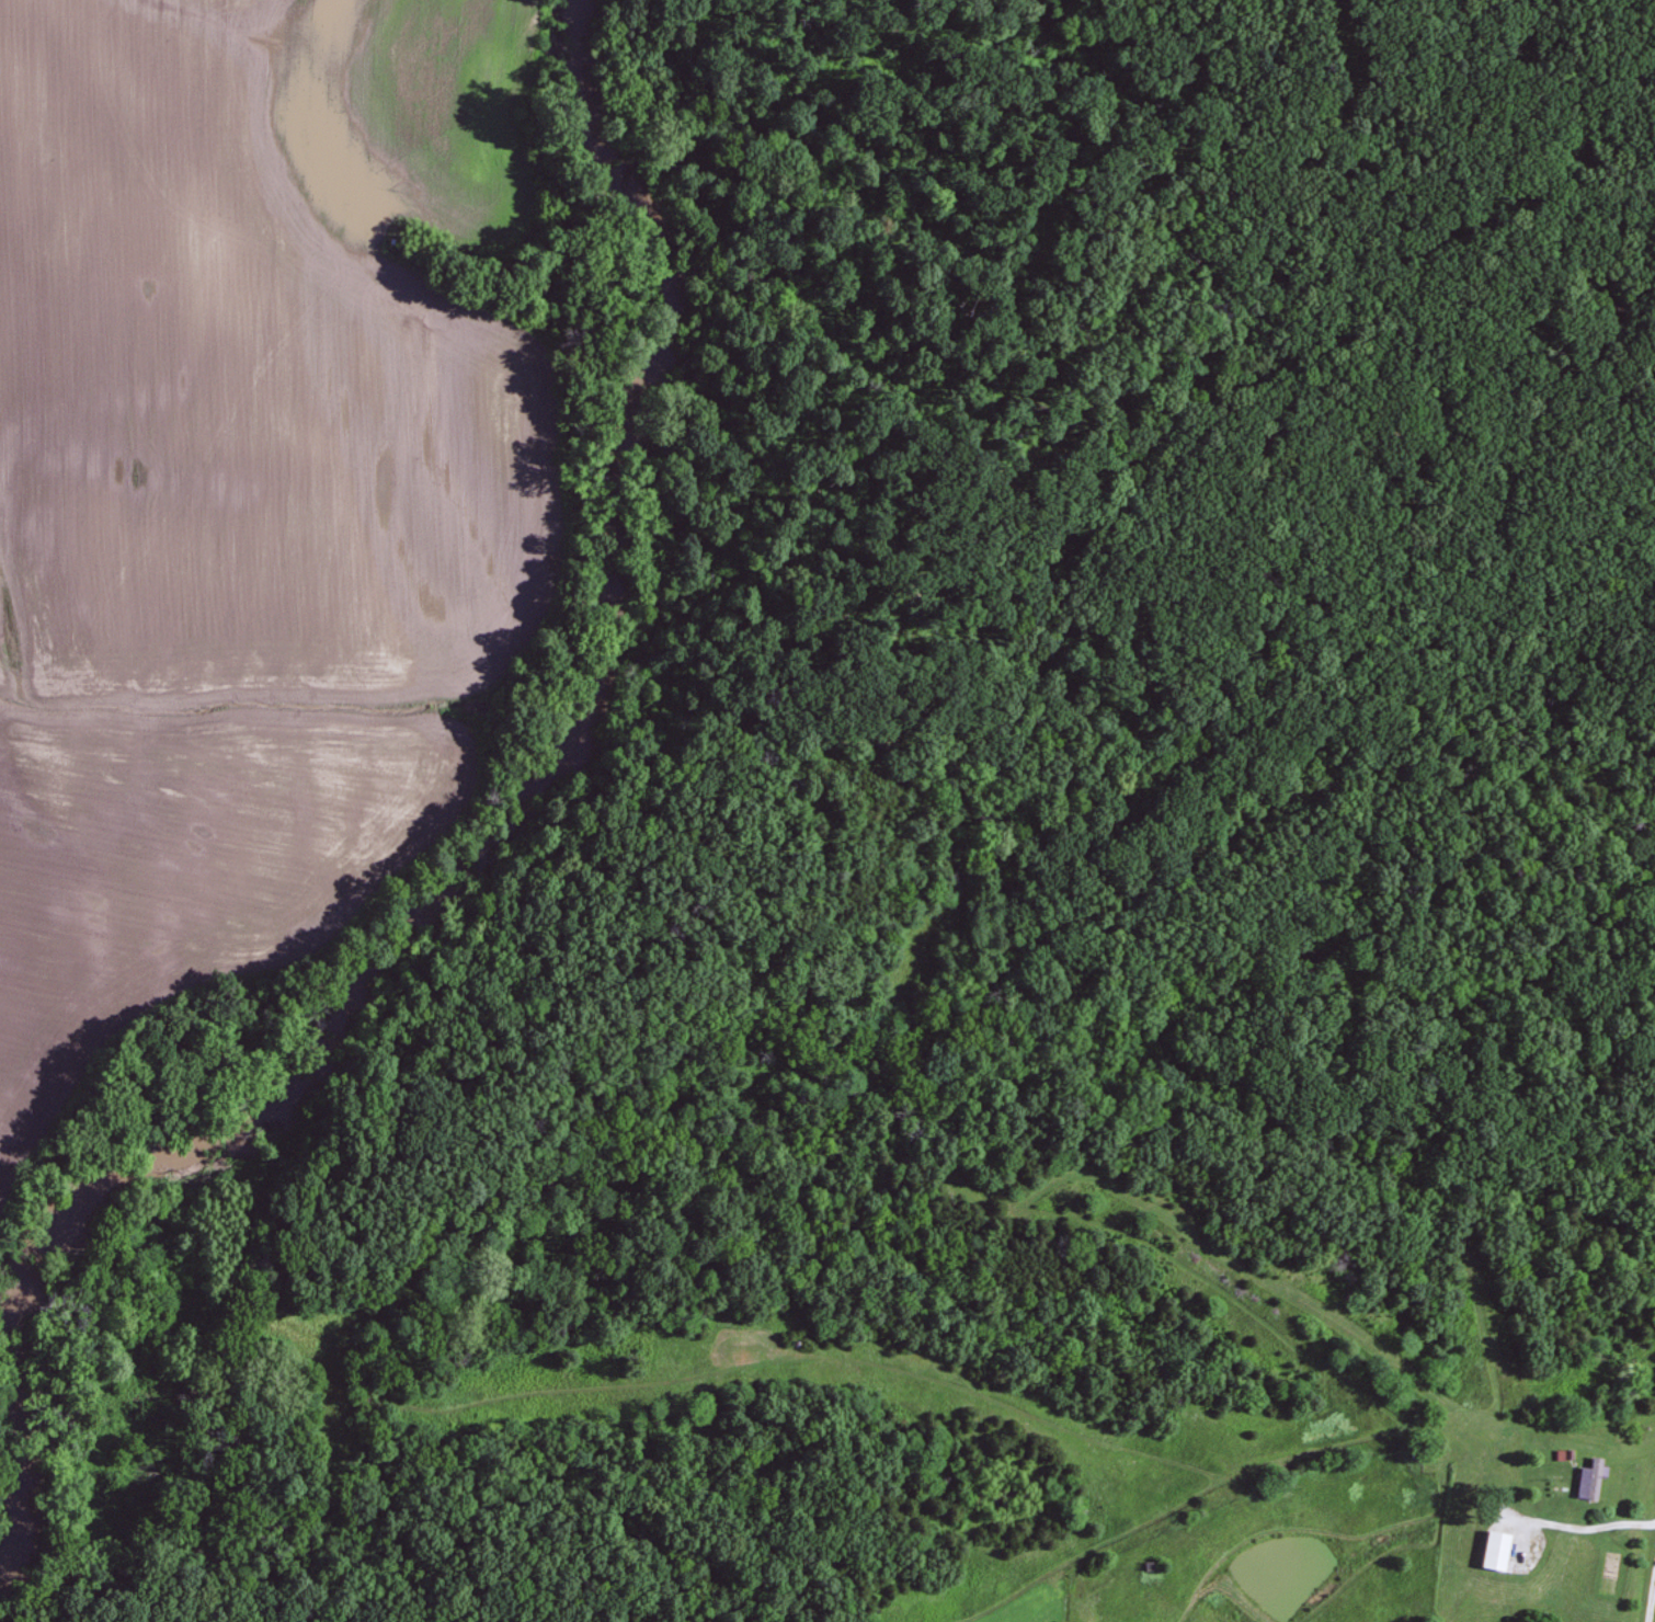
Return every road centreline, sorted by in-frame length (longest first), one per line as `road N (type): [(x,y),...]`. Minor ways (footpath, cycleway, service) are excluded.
road 1 (residential): [(1654,1528),(1503,1527)]

